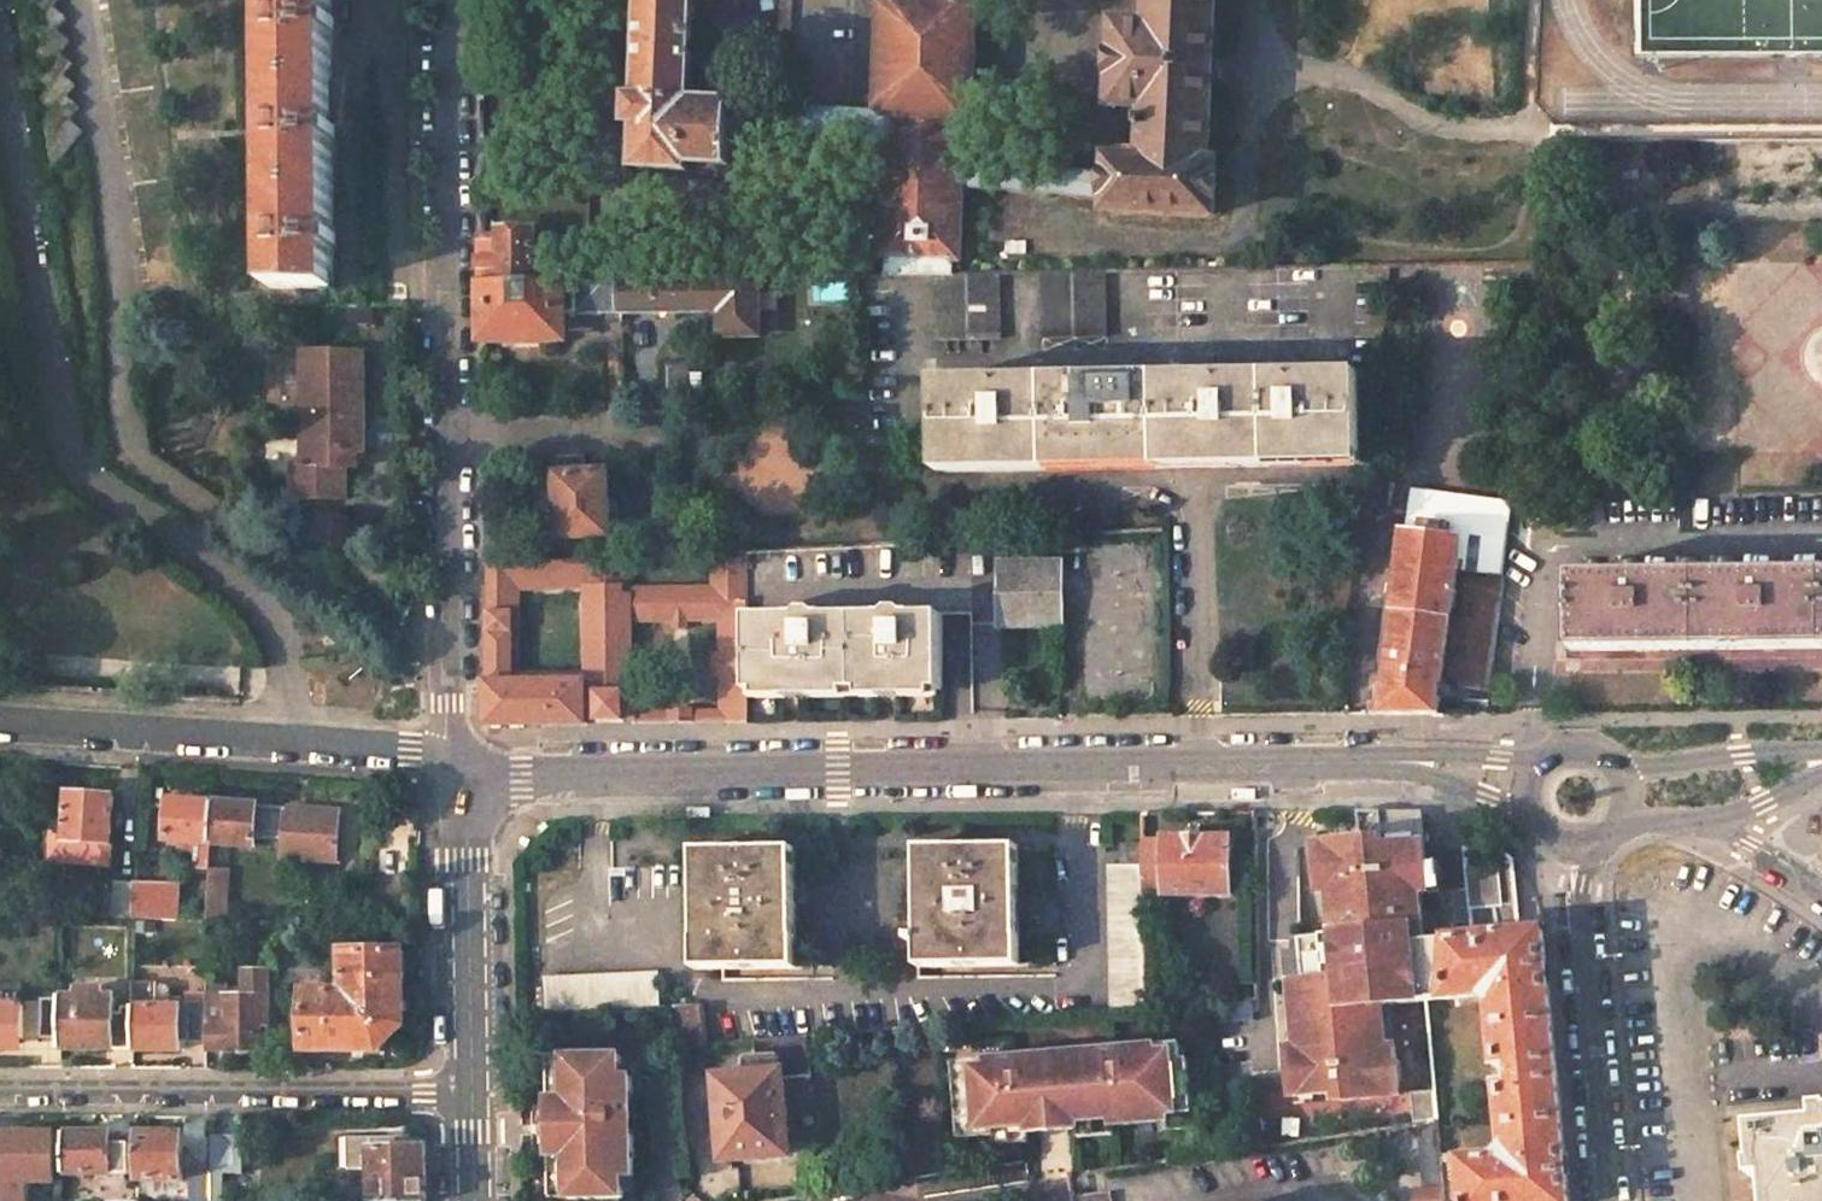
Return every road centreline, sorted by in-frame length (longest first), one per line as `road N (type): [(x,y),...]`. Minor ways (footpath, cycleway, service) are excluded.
road 1 (residential): [(1300,763),(458,772)]
road 2 (residential): [(458,772),(447,739),(455,0)]
road 3 (residential): [(0,1091),(471,1094)]
road 4 (residential): [(458,772),(394,748),(0,719)]
road 5 (residential): [(1606,1200),(1575,850)]
road 6 (residential): [(458,772),(467,827),(471,1094)]
road 7 (residential): [(1541,759),(1430,753),(1300,763)]
road 8 (residential): [(1300,763),(1431,775),(1528,816)]
road 9 (residential): [(1821,753),(1742,752),(1661,762),(1625,776)]
road 10 (residential): [(1705,823),(1750,843),(1821,896)]
road 11 (residential): [(1705,823),(1821,777)]

